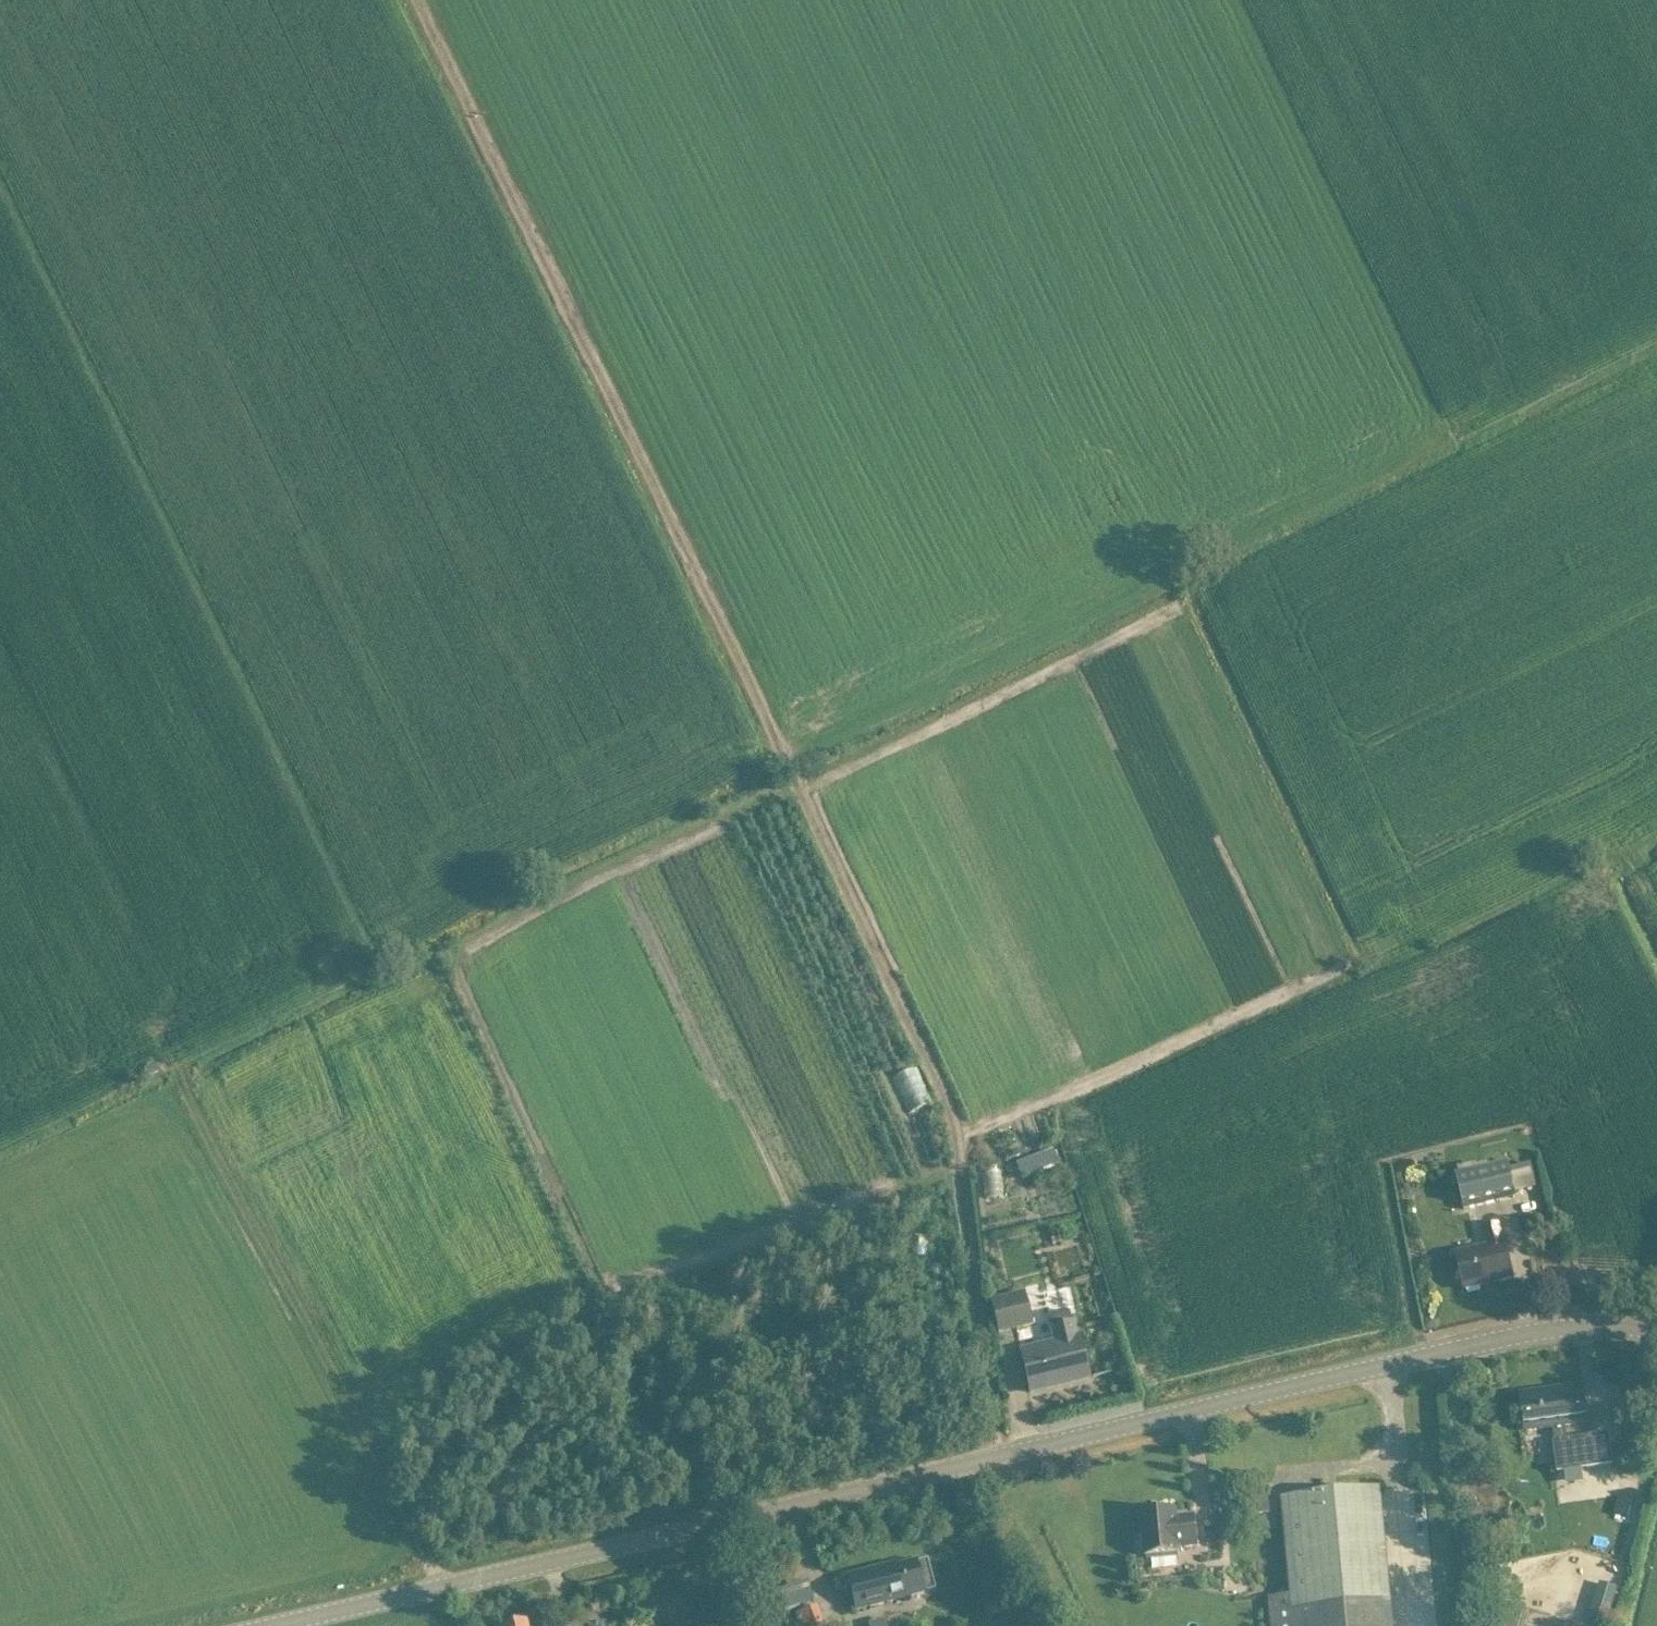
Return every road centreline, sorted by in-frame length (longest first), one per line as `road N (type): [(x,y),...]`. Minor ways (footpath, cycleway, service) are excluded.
road 1 (tertiary): [(276,1625),(995,1458),(1546,1342),(1656,1339)]

